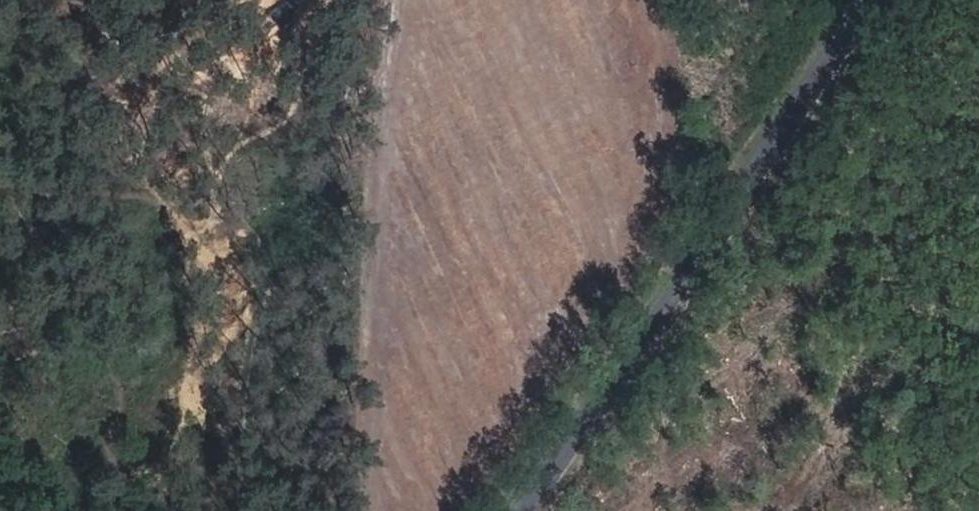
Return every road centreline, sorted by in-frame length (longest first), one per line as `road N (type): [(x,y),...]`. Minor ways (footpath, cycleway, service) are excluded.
road 1 (unclassified): [(875,0),(524,510)]

